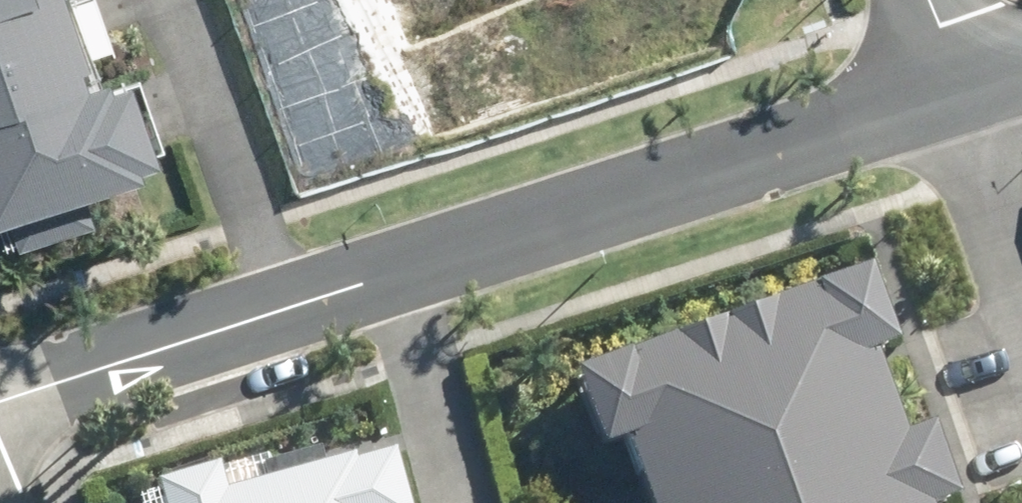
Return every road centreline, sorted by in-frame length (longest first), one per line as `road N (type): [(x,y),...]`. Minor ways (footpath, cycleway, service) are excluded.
road 1 (residential): [(393,272),(952,92)]
road 2 (residential): [(0,399),(393,272)]
road 3 (residential): [(456,502),(393,272)]
road 4 (residential): [(1021,302),(952,92)]

